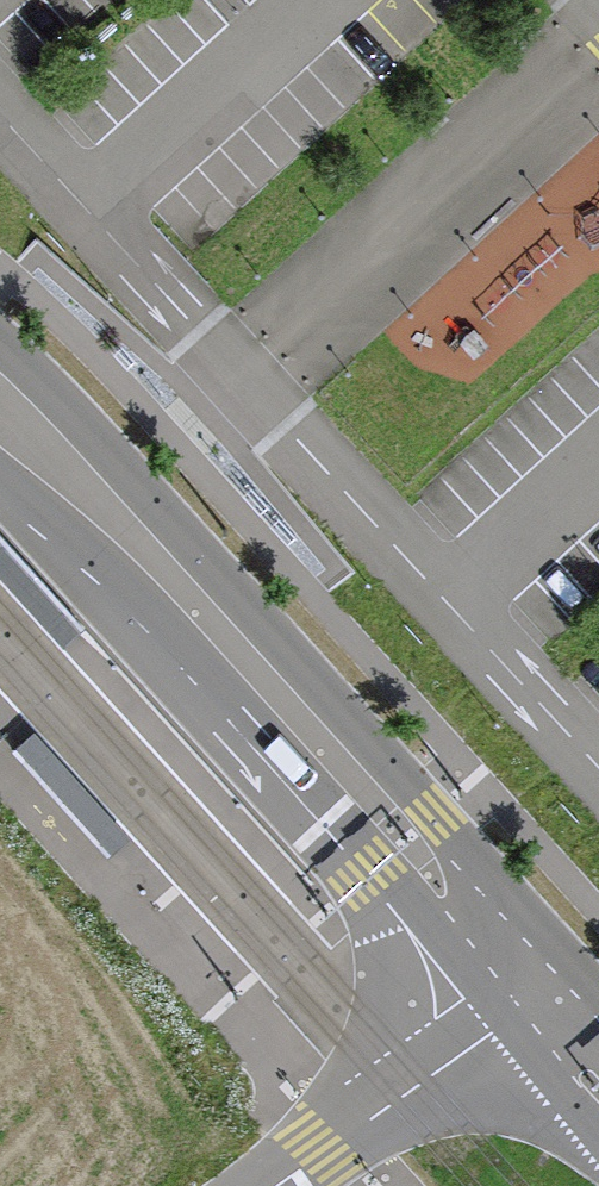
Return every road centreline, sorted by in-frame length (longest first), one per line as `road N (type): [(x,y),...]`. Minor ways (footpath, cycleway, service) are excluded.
road 1 (unclassified): [(508,981),(478,874),(437,814),(120,459),(0,338)]
road 2 (unclassified): [(0,484),(117,599),(408,918),(508,981)]
road 3 (residential): [(508,981),(269,1185)]
road 4 (unclassified): [(598,1081),(508,981)]

